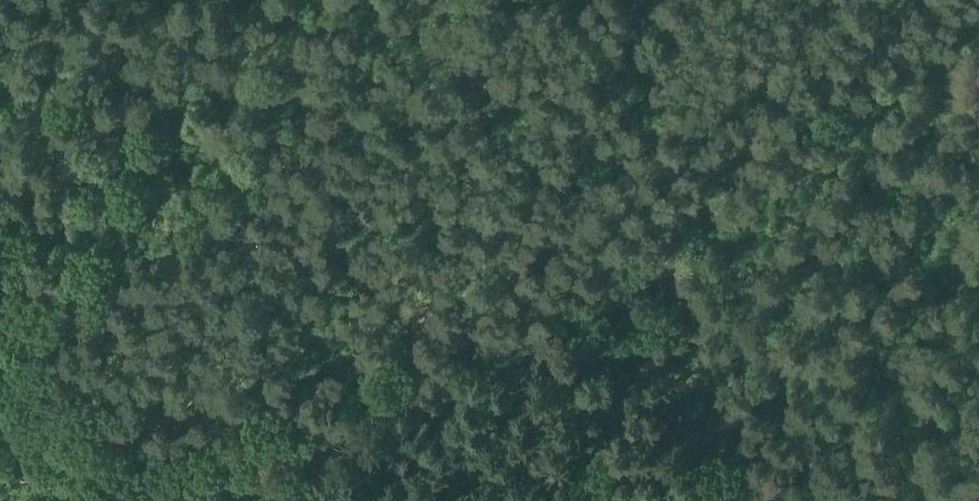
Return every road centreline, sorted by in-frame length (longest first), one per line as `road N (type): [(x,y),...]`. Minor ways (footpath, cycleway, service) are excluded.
road 1 (track): [(520,0),(647,180),(767,500)]
road 2 (track): [(0,266),(144,441),(161,482),(160,500)]

